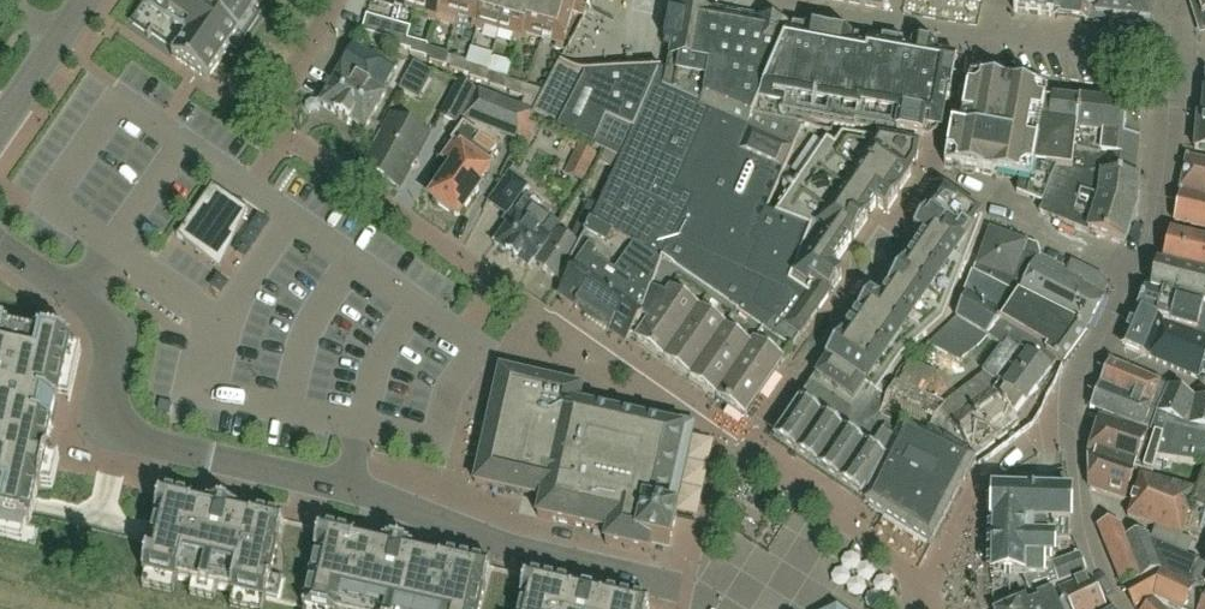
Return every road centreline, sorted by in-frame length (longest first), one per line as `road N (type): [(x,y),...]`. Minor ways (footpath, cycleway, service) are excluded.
road 1 (residential): [(0,245),(77,293),(115,334),(106,396),(108,416),(122,435),(350,488),(506,547),(692,591),(720,608)]
road 2 (residential): [(816,0),(1170,51),(1172,0)]
road 3 (residential): [(493,279),(290,136)]
road 4 (residential): [(290,136),(280,122),(280,97),(333,0)]
road 5 (residential): [(89,0),(0,122)]

